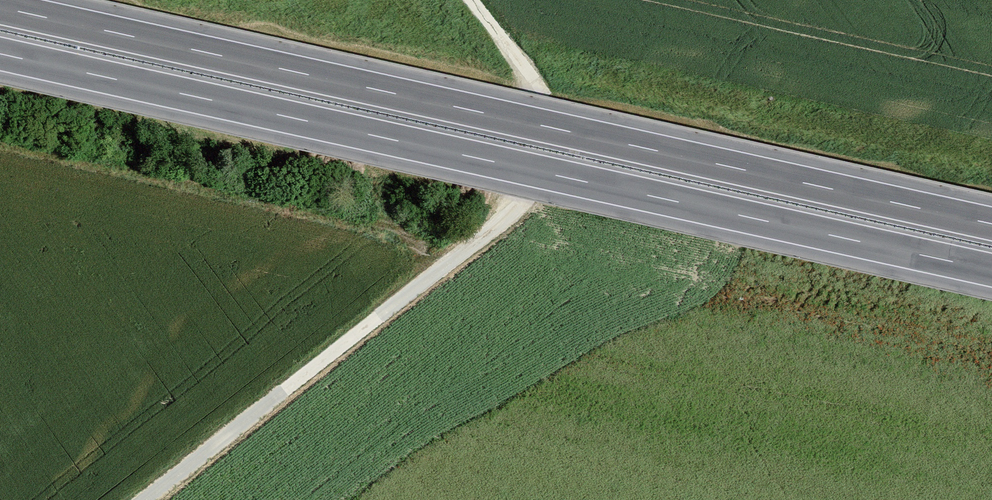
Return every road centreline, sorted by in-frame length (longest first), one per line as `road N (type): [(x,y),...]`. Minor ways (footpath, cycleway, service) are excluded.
road 1 (motorway): [(991,224),(0,7)]
road 2 (motorway): [(0,54),(991,270)]
road 3 (track): [(0,147),(382,229),(402,235),(434,275)]

